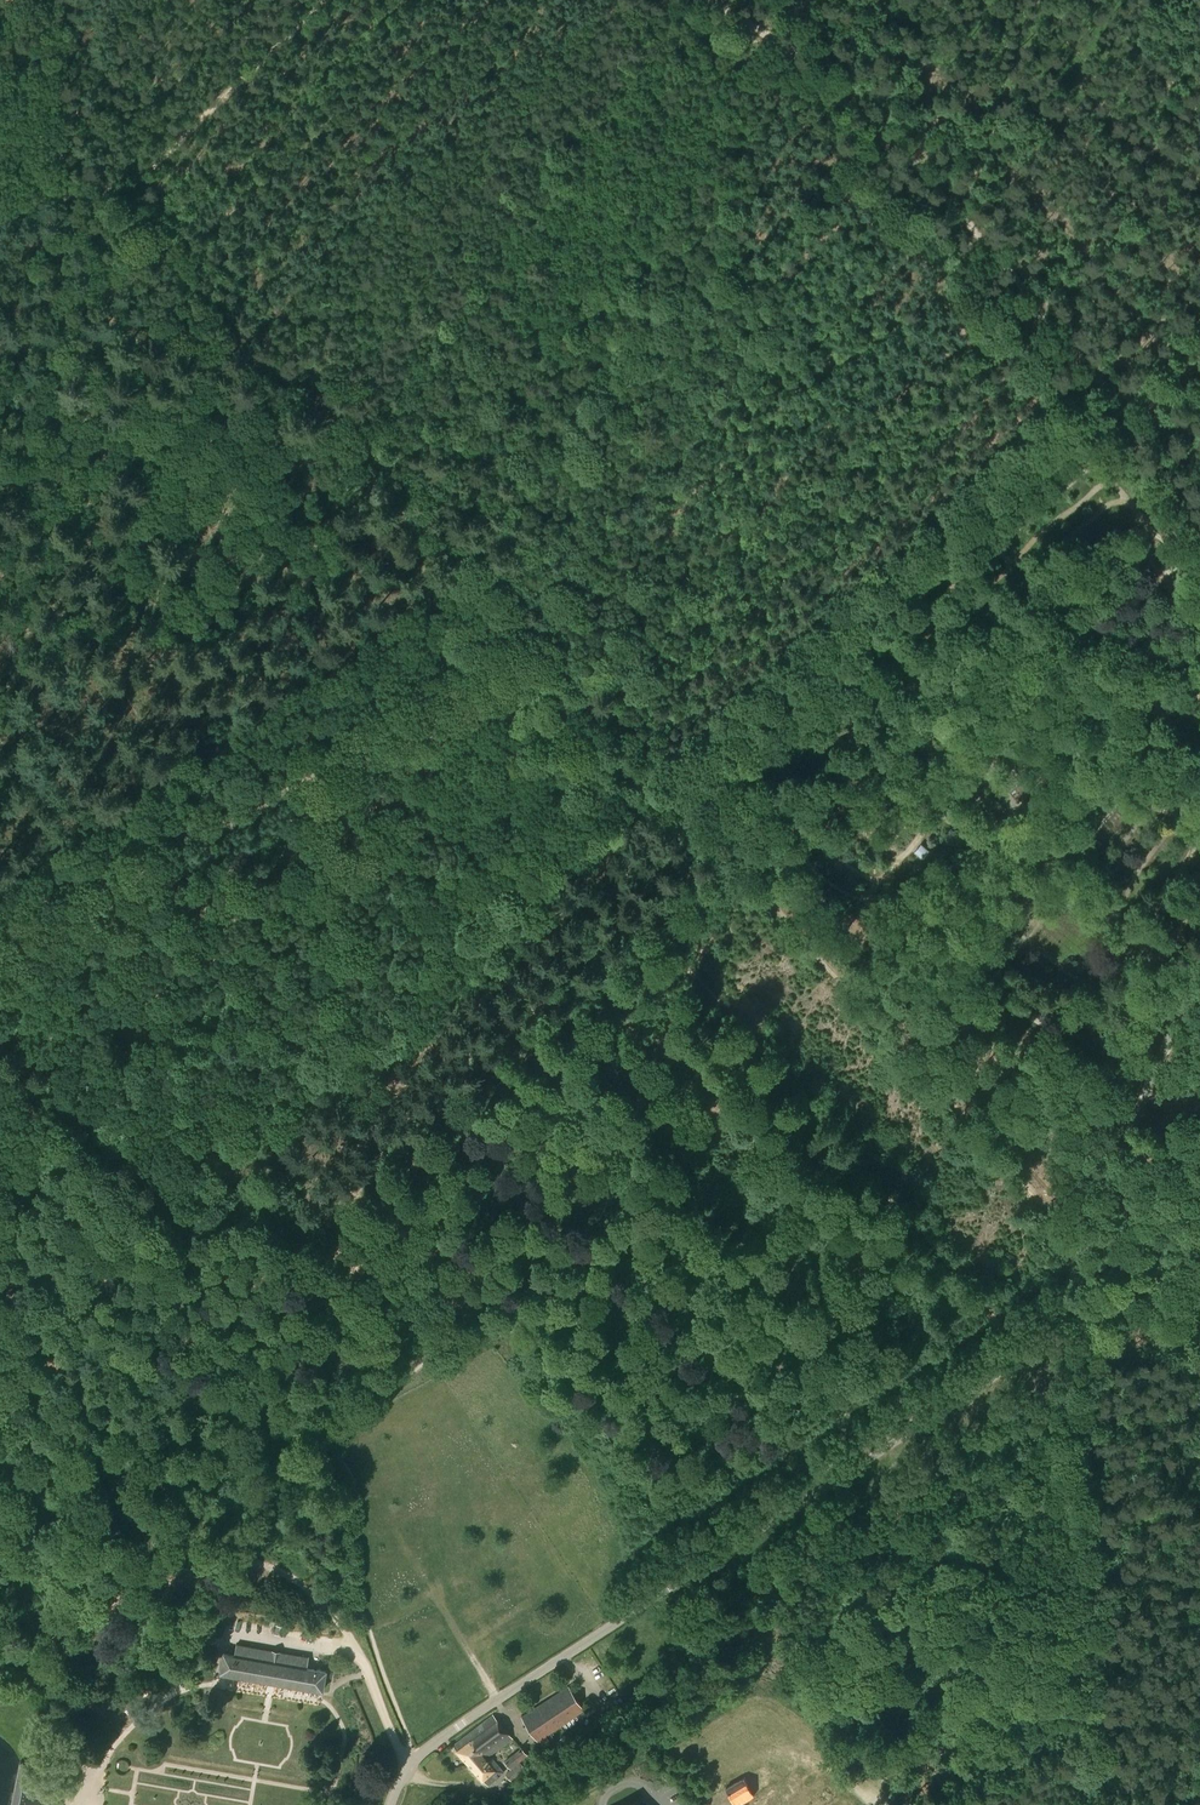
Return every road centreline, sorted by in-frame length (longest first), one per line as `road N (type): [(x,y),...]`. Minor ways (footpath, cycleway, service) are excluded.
road 1 (unclassified): [(390,1804),(413,1762),(461,1724),(1016,1360),(1069,1284),(1183,996)]
road 2 (track): [(319,1359),(306,1215),(319,1185),(690,818)]
road 3 (track): [(710,0),(834,74),(969,224),(1082,375)]
road 4 (track): [(413,1762),(370,1632),(341,1574),(351,1486),(324,1436),(319,1359)]
road 5 (track): [(366,1674),(335,1619),(300,1584),(255,1561),(201,1568),(113,1603),(71,1622),(39,1649)]
road 6 (track): [(213,1683),(324,1701),(342,1680),(366,1674),(406,1770)]
road 7 (track): [(355,1651),(226,1633)]

